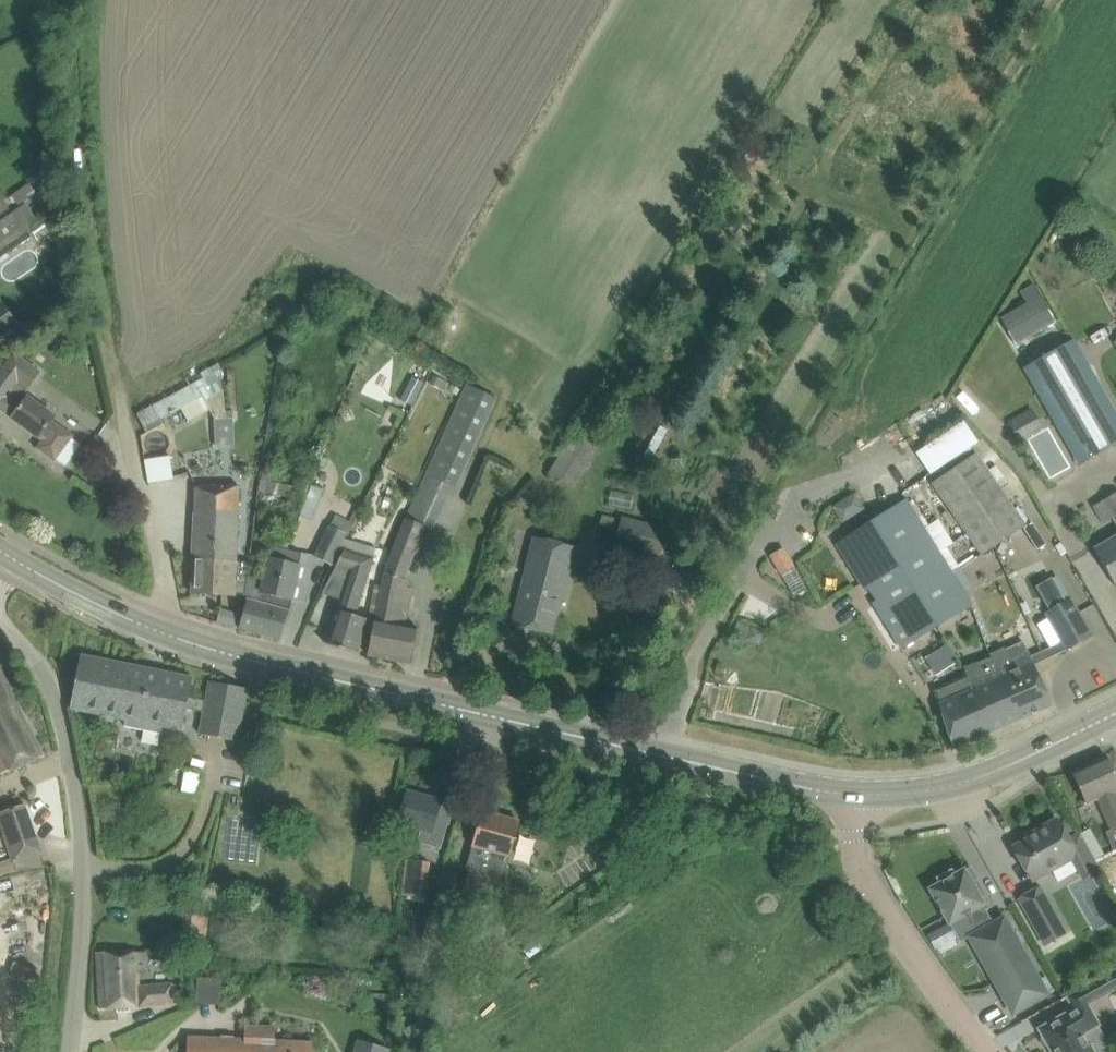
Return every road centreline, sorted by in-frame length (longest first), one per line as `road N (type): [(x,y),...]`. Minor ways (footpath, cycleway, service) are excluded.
road 1 (secondary): [(858,795),(202,645),(111,613),(10,557)]
road 2 (unclassified): [(69,1051),(83,874),(73,765),(44,669),(0,619)]
road 3 (unclassified): [(986,1051),(867,883),(857,857),(858,795)]
road 4 (secondary): [(858,795),(964,784),(1115,713)]

